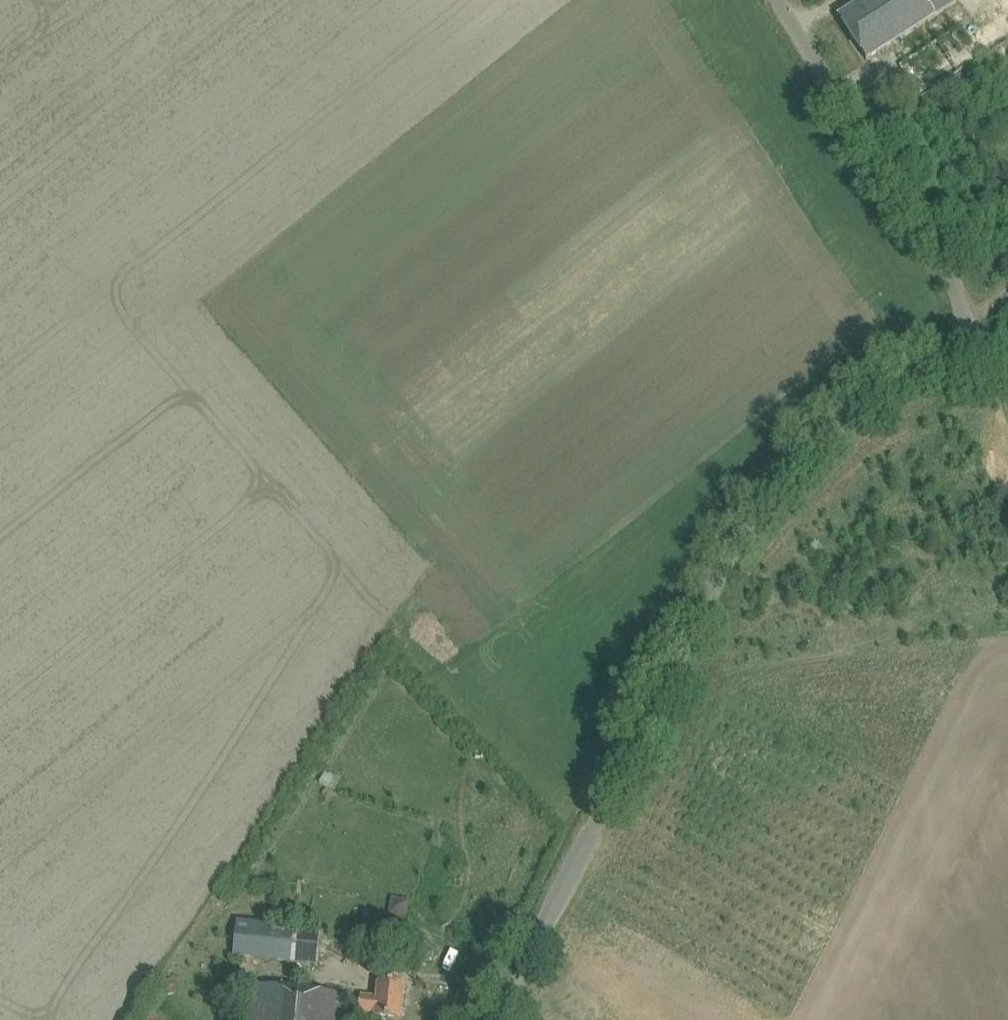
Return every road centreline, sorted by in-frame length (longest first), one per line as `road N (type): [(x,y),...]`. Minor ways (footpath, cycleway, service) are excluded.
road 1 (unclassified): [(498,1019),(759,509),(818,441),(966,338),(941,236),(785,0)]

